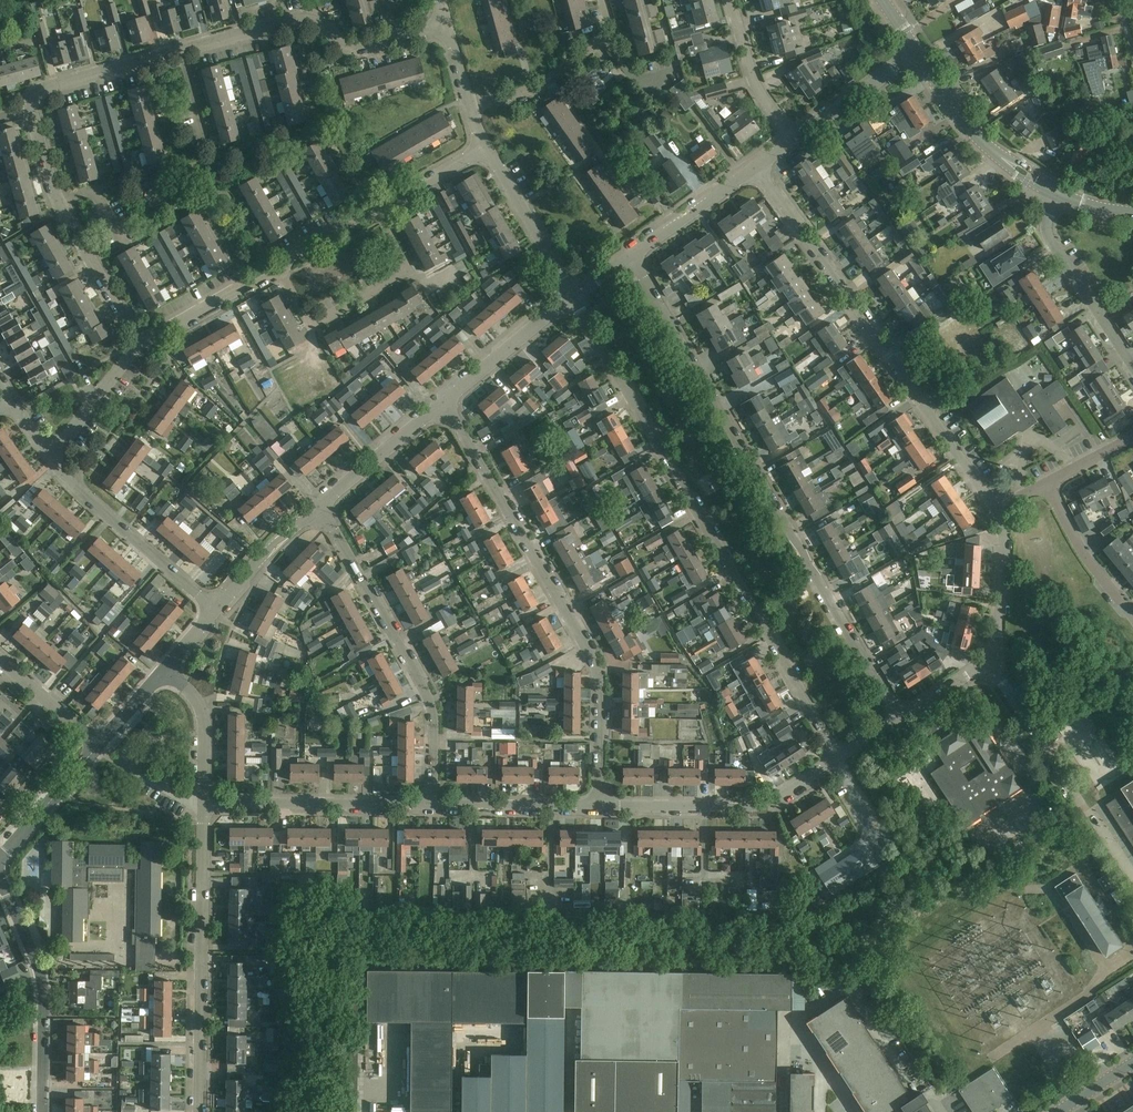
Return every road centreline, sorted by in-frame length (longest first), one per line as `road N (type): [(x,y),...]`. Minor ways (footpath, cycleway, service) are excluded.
road 1 (residential): [(899,718),(633,255)]
road 2 (residential): [(839,758),(573,297)]
road 3 (residential): [(599,804),(594,663),(443,402)]
road 4 (residential): [(997,509),(755,167)]
road 5 (residential): [(433,804),(435,712),(426,675),(318,506)]
road 6 (residential): [(199,1111),(204,802)]
road 7 (residential): [(140,342),(56,200),(32,106)]
road 8 (residential): [(599,804),(753,806),(839,758)]
road 9 (residential): [(41,1111),(41,976),(0,883)]
road 10 (residential): [(379,210),(406,272),(319,321),(305,317),(281,270)]
road 11 (residential): [(204,802),(433,804)]
road 12 (residential): [(182,48),(304,17),(351,46),(394,37)]
road 13 (residential): [(214,608),(72,487),(50,457)]
road 14 (residential): [(469,108),(533,87),(611,33),(603,0)]
road 15 (unclassified): [(1052,191),(977,139),(917,53)]
road 16 (residential): [(1132,362),(1059,247),(1052,191)]
road 17 (residential): [(1086,808),(990,661)]
road 18 (residential): [(573,297),(486,147)]
road 19 (residential): [(443,402),(573,297)]
road 20 (residential): [(433,804),(599,804)]
road 21 (residential): [(32,106),(48,87),(182,48)]
road 22 (residential): [(318,506),(443,402)]
road 23 (residential): [(1047,484),(1080,548),(1132,617)]
road 24 (residential): [(140,342),(281,270)]
road 25 (residential): [(793,142),(754,82),(732,0)]
road 26 (residential): [(990,661),(999,636),(997,509)]
road 27 (residential): [(793,142),(917,53)]
road 28 (residential): [(0,858),(99,743)]
road 29 (residential): [(633,255),(755,167)]
road 30 (residential): [(204,802),(200,705),(164,670)]
road 31 (residential): [(50,457),(140,342)]
road 32 (residential): [(214,608),(318,506)]
road 33 (residential): [(99,743),(0,659)]
road 34 (residential): [(379,210),(486,147)]

